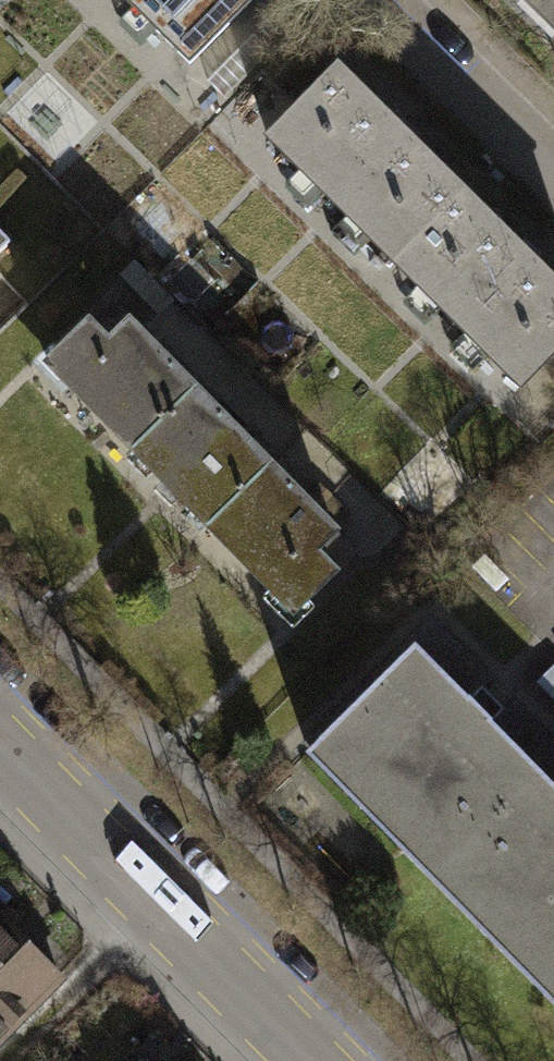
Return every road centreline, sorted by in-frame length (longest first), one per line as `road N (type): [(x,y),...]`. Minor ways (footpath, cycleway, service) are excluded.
road 1 (secondary): [(0,727),(323,1060)]
road 2 (residential): [(369,0),(553,181)]

